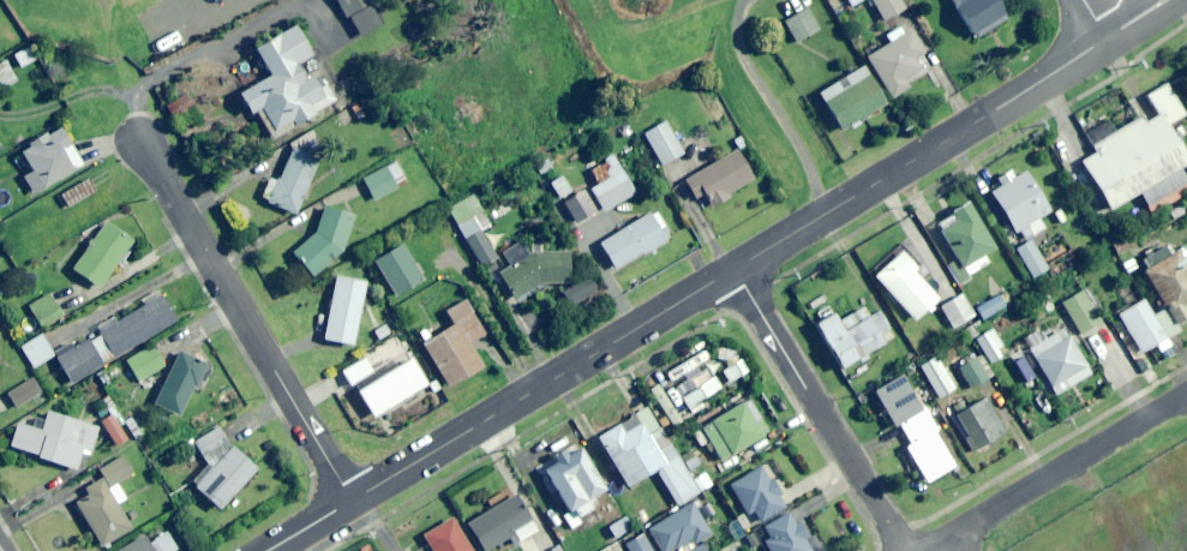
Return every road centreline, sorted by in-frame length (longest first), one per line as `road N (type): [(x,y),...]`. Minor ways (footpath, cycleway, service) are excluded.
road 1 (tertiary): [(735,269),(352,500)]
road 2 (tertiary): [(1104,36),(735,269)]
road 3 (residential): [(135,139),(352,500)]
road 4 (residential): [(735,269),(906,550)]
road 5 (residential): [(1186,394),(930,550)]

